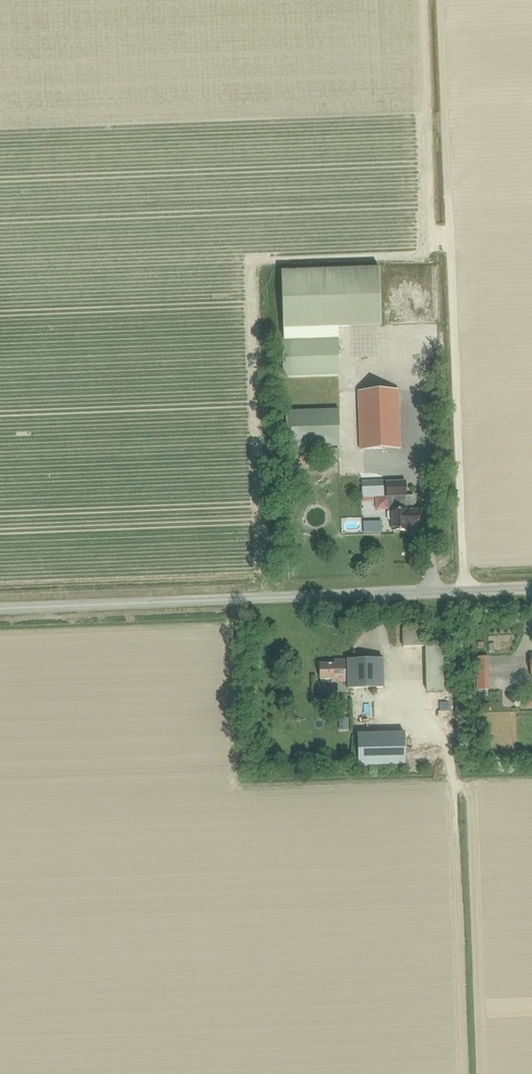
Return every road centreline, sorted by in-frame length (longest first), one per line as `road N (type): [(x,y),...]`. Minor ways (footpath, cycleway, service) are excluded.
road 1 (unclassified): [(531,589),(0,609)]

